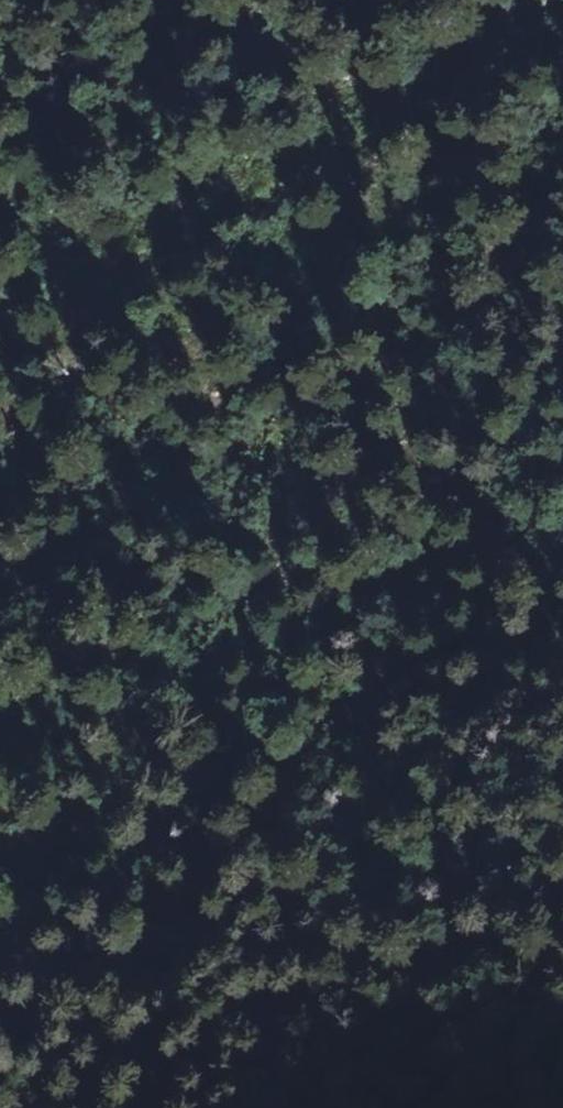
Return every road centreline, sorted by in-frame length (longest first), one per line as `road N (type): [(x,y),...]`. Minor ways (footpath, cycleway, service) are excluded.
road 1 (track): [(526,0),(428,87),(234,213),(0,321)]

